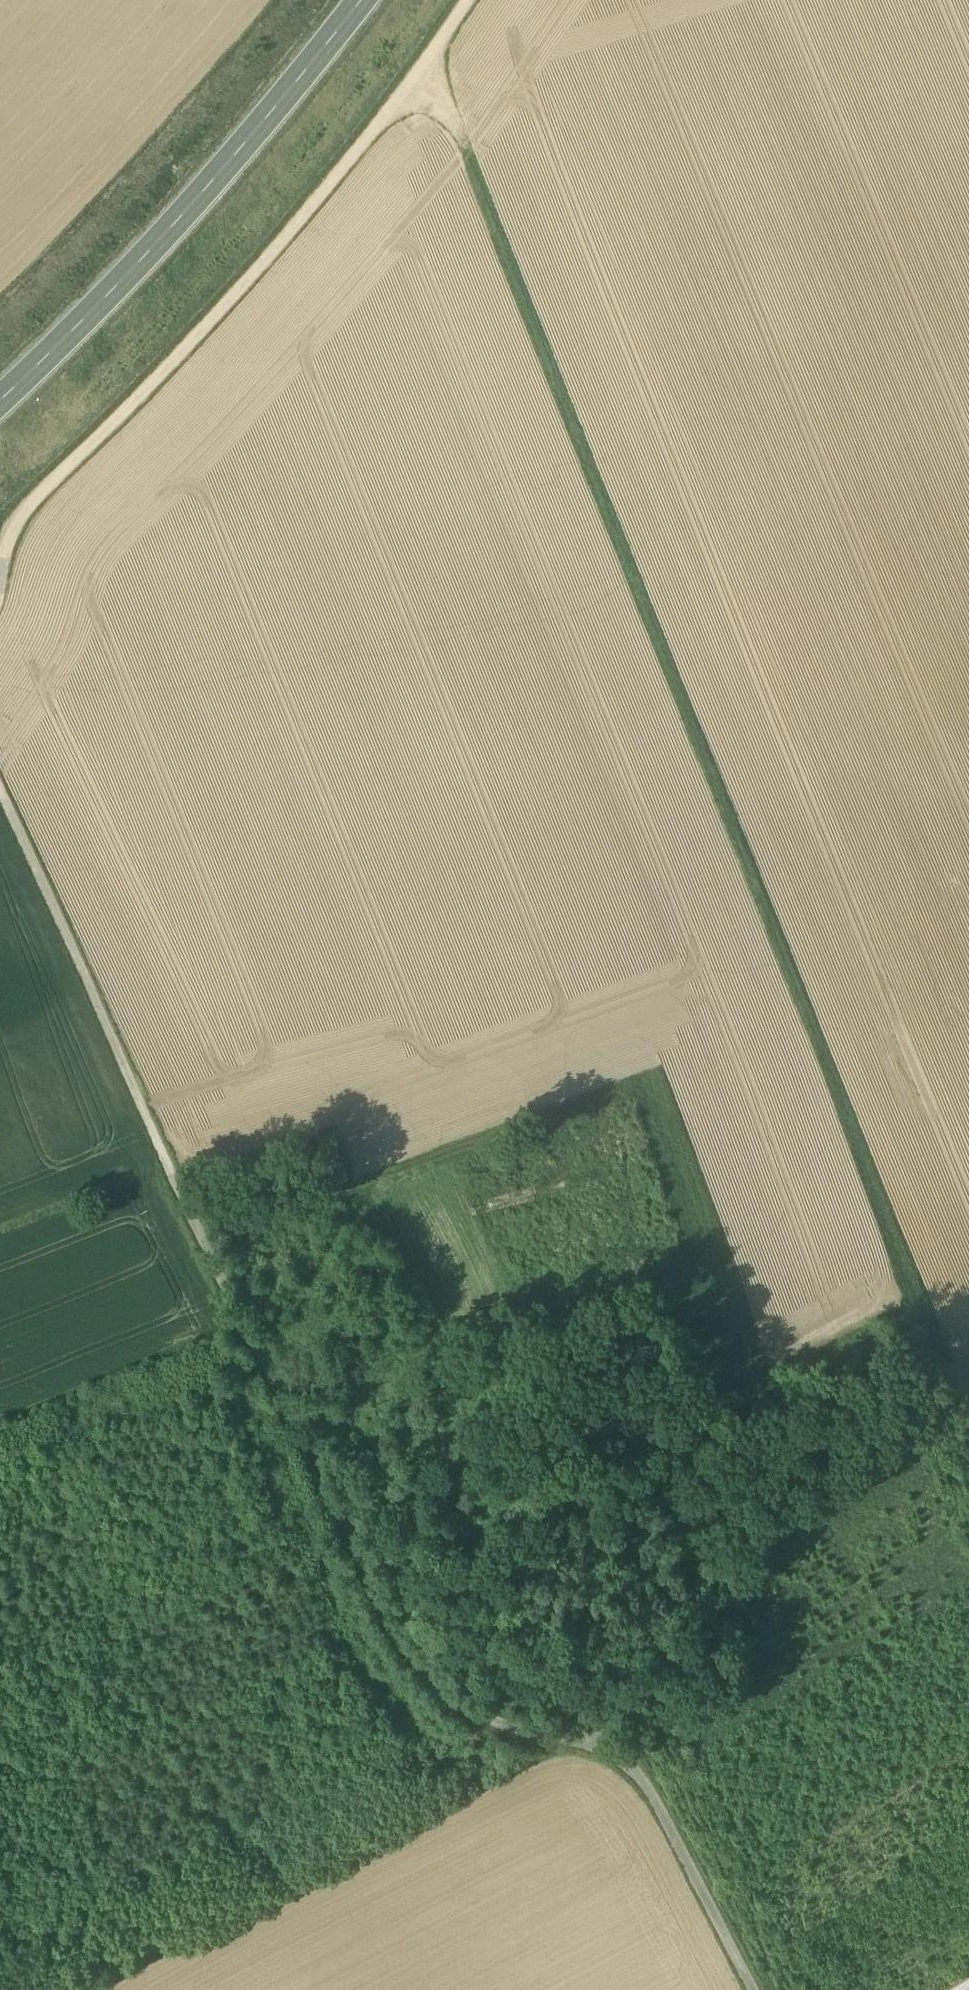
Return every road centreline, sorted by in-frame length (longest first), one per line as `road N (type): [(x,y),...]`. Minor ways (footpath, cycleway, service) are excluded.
road 1 (track): [(749,1989),(634,1771),(461,1714),(420,1673),(379,1597),(337,1479),(180,1172),(0,773)]
road 2 (track): [(968,1378),(448,86)]
road 3 (track): [(449,0),(79,448),(0,532)]
road 4 (primary): [(0,401),(74,334),(360,0)]

